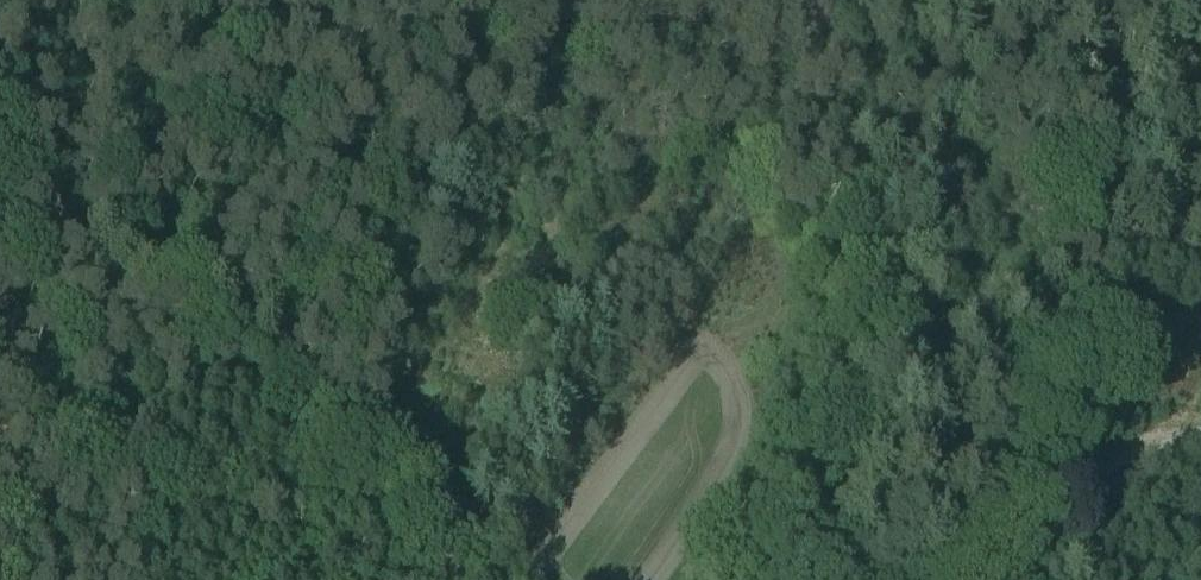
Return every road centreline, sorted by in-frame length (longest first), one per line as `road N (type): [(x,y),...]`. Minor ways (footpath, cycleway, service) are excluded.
road 1 (track): [(468,579),(243,361),(0,183)]
road 2 (track): [(1006,579),(1073,487),(1109,456),(1200,441)]

